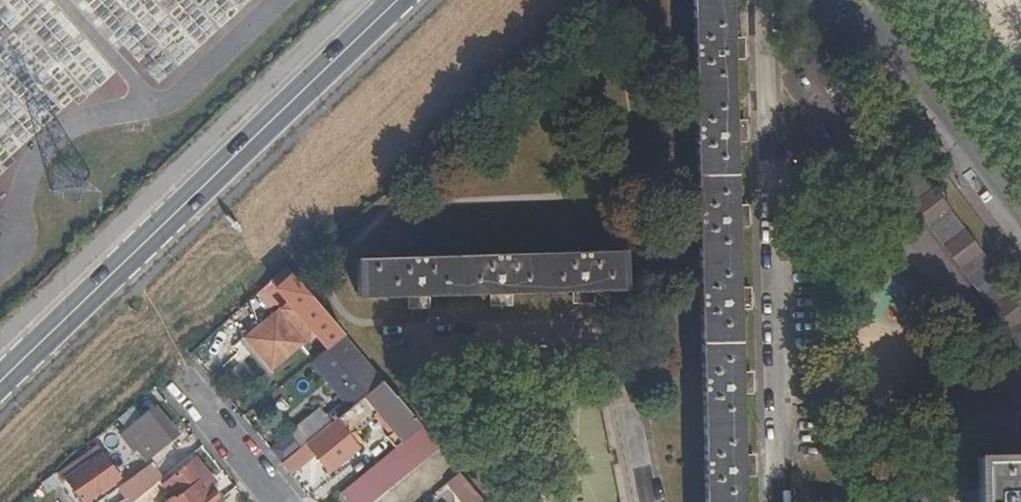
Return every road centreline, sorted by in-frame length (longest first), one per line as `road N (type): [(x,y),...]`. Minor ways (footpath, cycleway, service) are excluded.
road 1 (primary): [(397,0),(0,382)]
road 2 (residential): [(765,0),(776,501)]
road 3 (residential): [(424,336),(591,330),(605,339),(617,355),(647,501)]
road 4 (residential): [(1020,211),(860,0)]
road 5 (residential): [(183,384),(278,501)]

